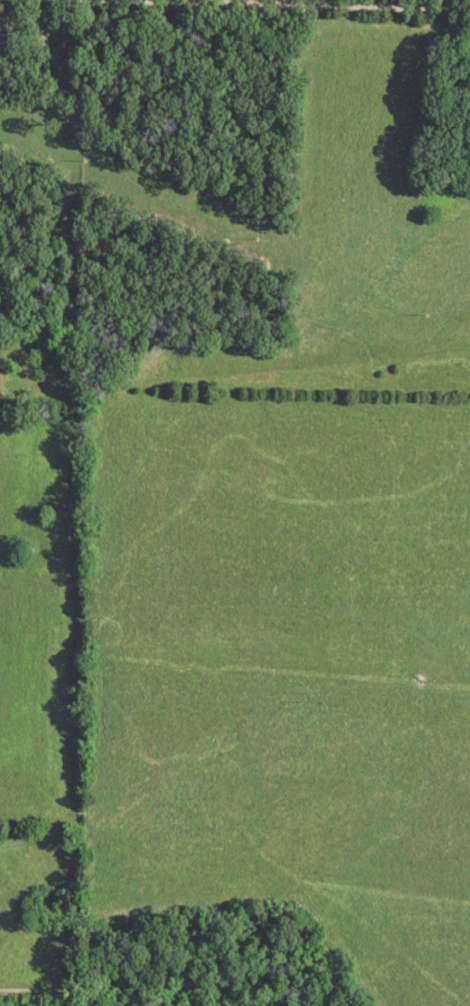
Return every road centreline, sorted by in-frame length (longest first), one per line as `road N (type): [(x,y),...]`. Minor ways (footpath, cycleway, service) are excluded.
road 1 (residential): [(469,10),(80,0)]

